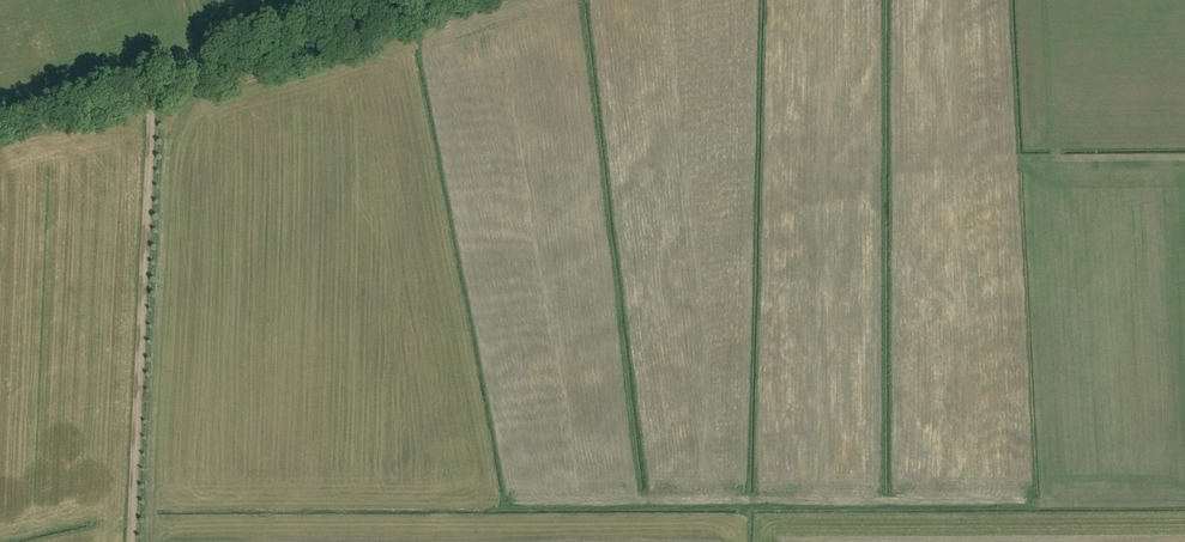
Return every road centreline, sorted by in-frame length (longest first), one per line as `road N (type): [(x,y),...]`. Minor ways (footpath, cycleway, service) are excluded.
road 1 (unclassified): [(0,115),(354,0)]

